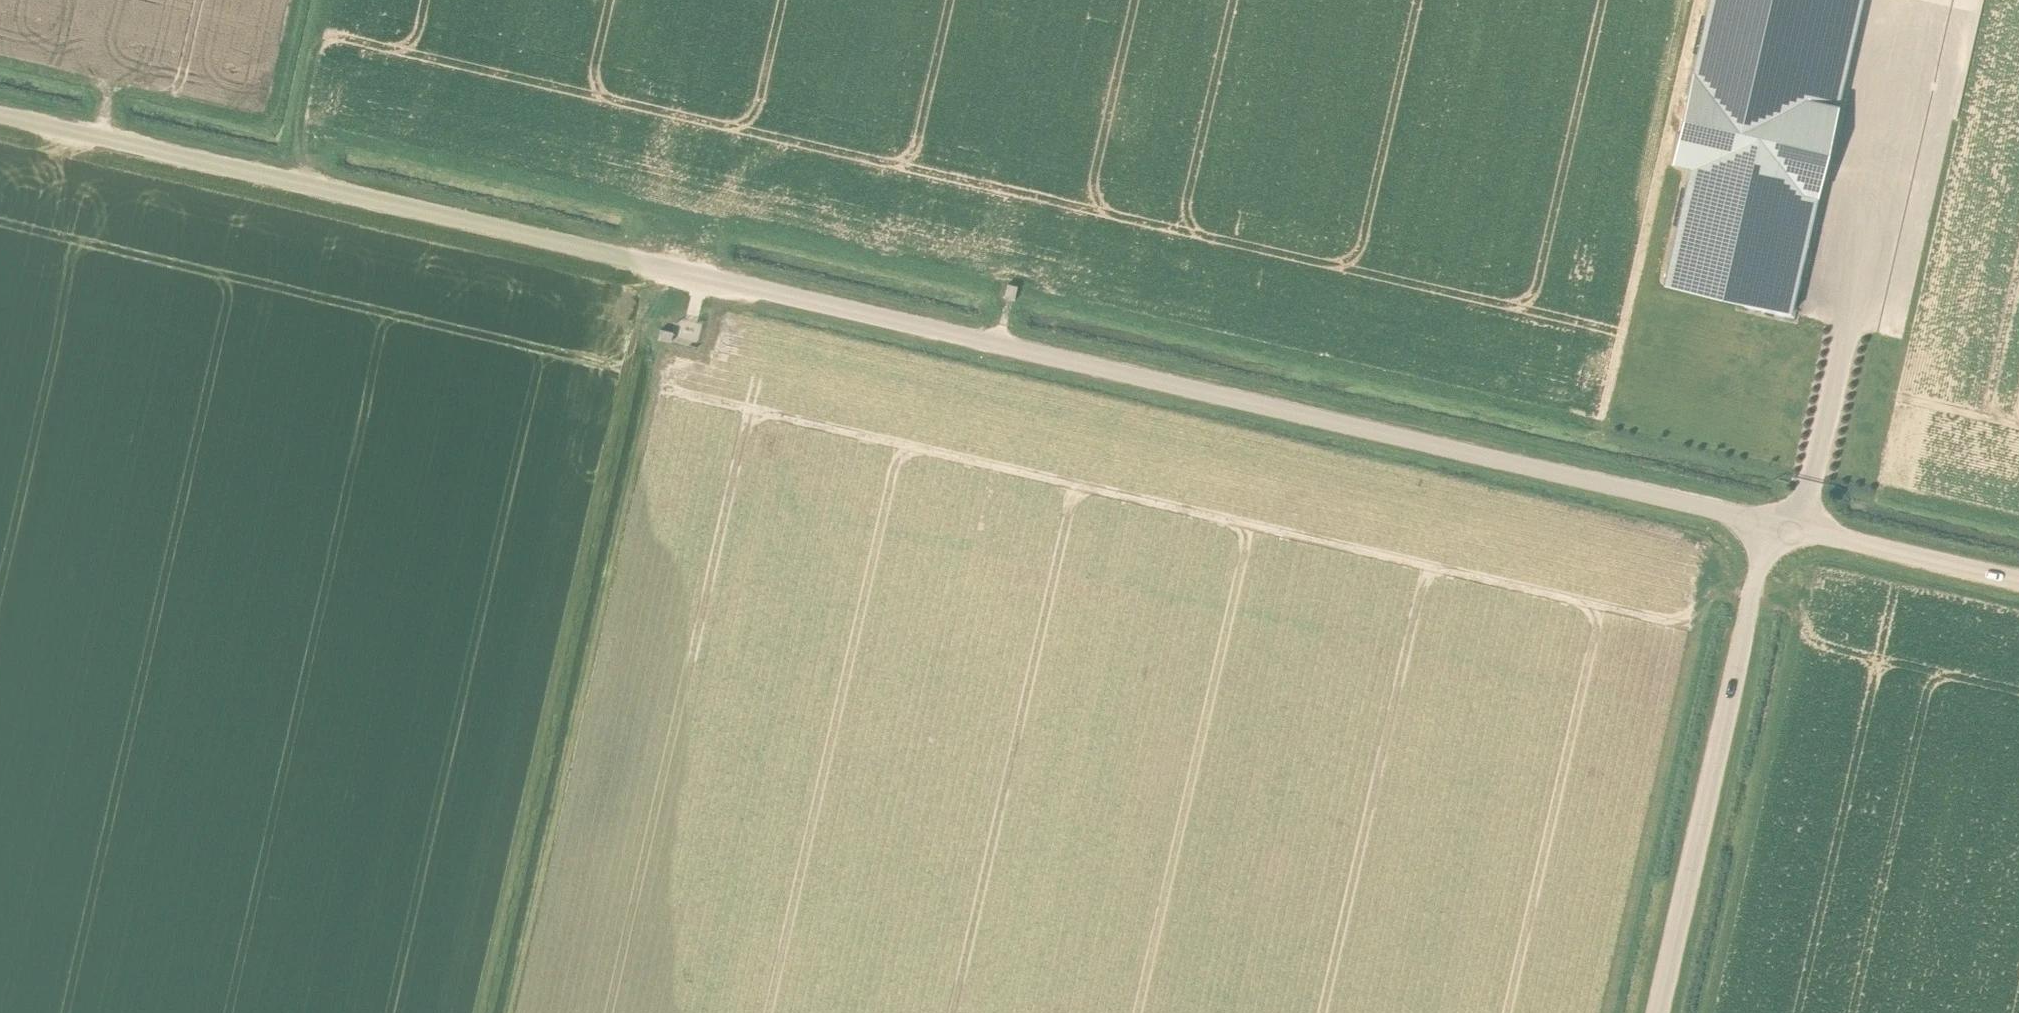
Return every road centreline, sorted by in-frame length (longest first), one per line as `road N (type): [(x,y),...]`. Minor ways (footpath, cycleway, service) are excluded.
road 1 (unclassified): [(1768,522),(0,115)]
road 2 (track): [(721,281),(703,358),(660,348),(508,1012)]
road 3 (track): [(653,265),(479,1012)]
road 4 (unclassified): [(1656,1012),(1768,522)]
road 5 (unclassified): [(2018,580),(1768,522)]

